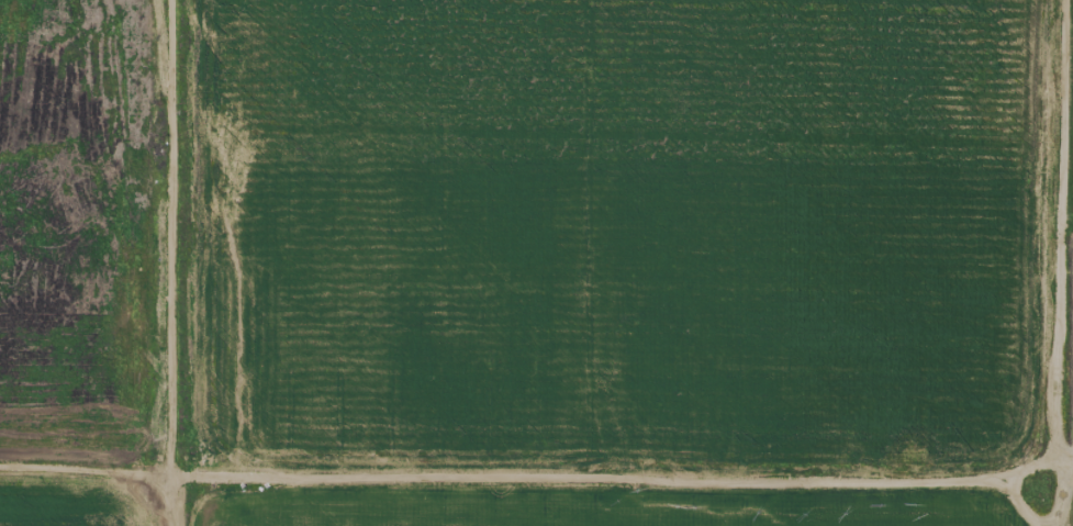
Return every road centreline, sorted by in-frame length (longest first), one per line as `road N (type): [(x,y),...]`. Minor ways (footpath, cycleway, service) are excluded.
road 1 (residential): [(1072,468),(166,491)]
road 2 (residential): [(1063,0),(1060,525)]
road 3 (residential): [(166,0),(166,491)]
road 4 (residential): [(166,491),(0,481)]

